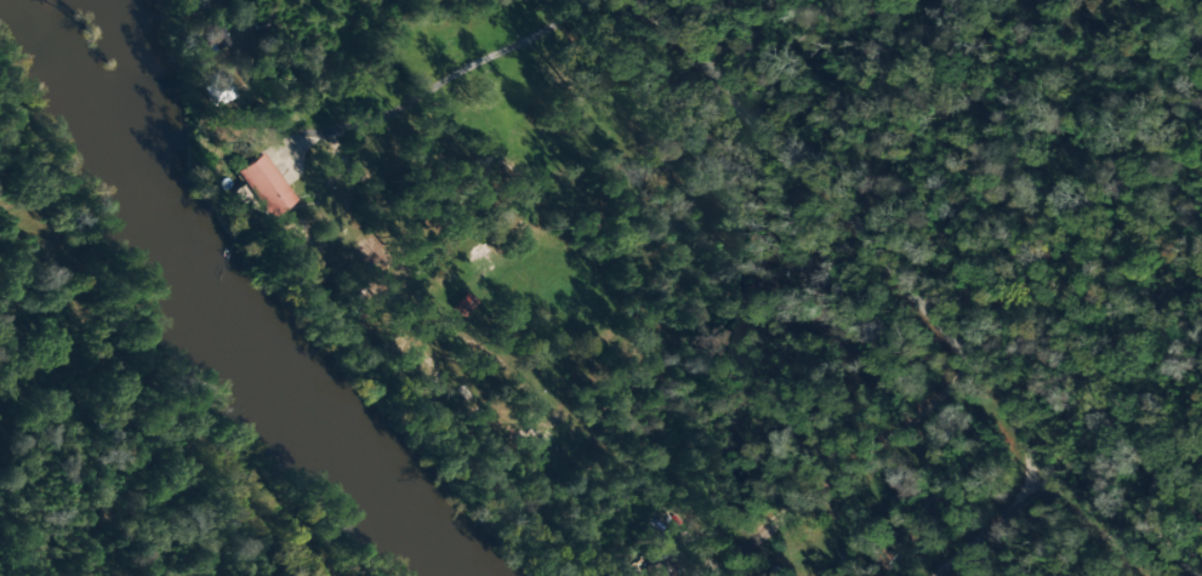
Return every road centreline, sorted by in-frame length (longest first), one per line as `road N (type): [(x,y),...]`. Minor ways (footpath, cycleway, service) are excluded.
road 1 (residential): [(1129,575),(990,361),(969,352),(802,150),(649,0)]
road 2 (residential): [(990,361),(995,394),(821,491)]
road 3 (residential): [(365,99),(357,189),(371,234),(417,302)]
road 4 (residential): [(537,0),(495,32),(365,99)]
road 5 (residential): [(885,575),(965,410)]

